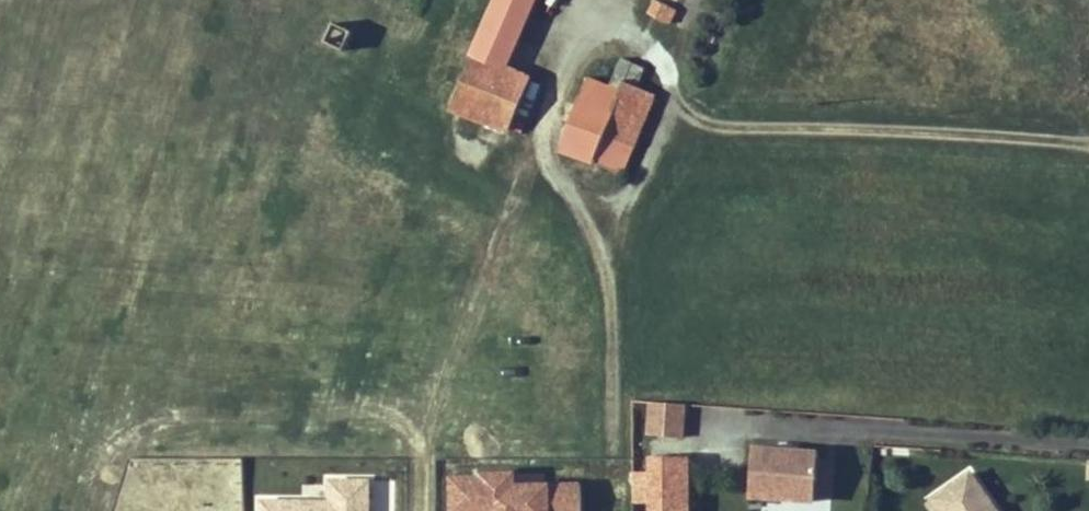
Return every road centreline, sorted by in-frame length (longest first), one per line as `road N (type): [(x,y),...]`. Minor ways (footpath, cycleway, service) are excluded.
road 1 (track): [(1088,139),(715,128),(670,92)]

